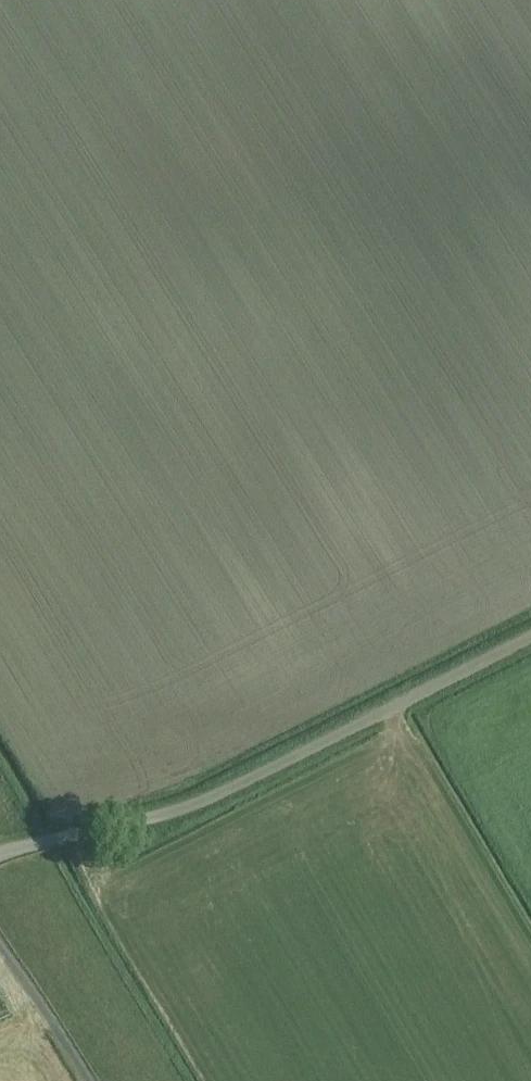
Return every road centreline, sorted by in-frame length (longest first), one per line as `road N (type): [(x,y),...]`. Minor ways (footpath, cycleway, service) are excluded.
road 1 (track): [(0,860),(186,815),(530,643)]
road 2 (track): [(91,1080),(0,943)]

